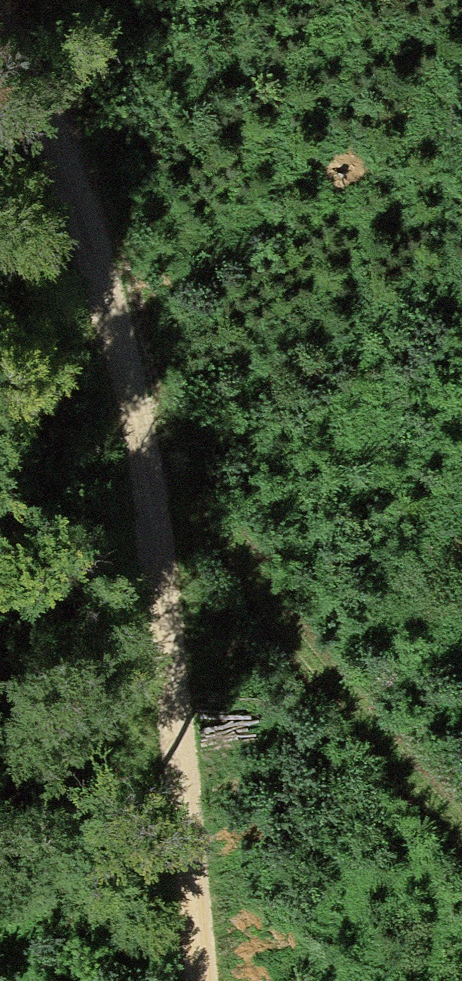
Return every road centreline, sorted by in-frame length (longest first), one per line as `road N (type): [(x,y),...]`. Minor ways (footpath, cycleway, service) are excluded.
road 1 (track): [(198,980),(116,311),(46,62),(12,0)]
road 2 (track): [(124,370),(210,484),(279,618),(461,839)]

